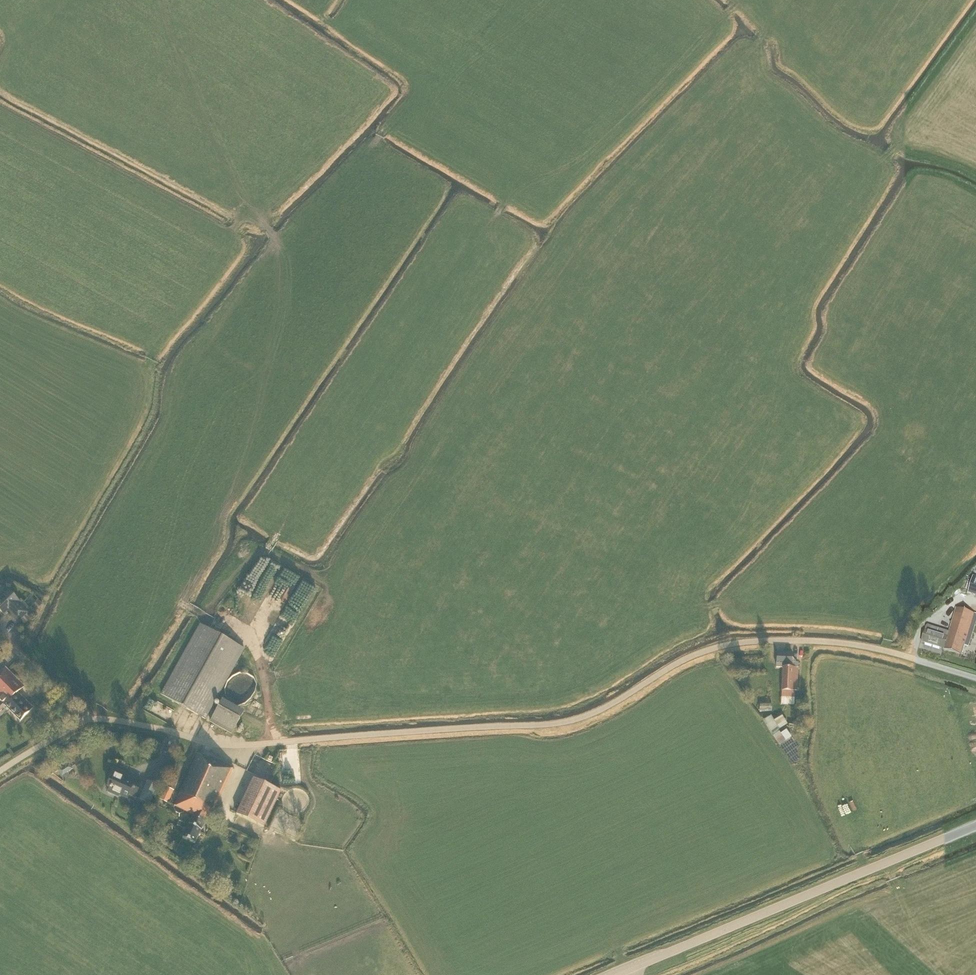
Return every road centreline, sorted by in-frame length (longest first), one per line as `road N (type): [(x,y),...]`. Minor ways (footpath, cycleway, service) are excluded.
road 1 (unclassified): [(87,721),(235,745),(555,725),(603,709),(703,653),(775,641),(853,645),(975,677)]
road 2 (tertiary): [(616,974),(975,825)]
road 3 (residential): [(87,721),(0,634)]

